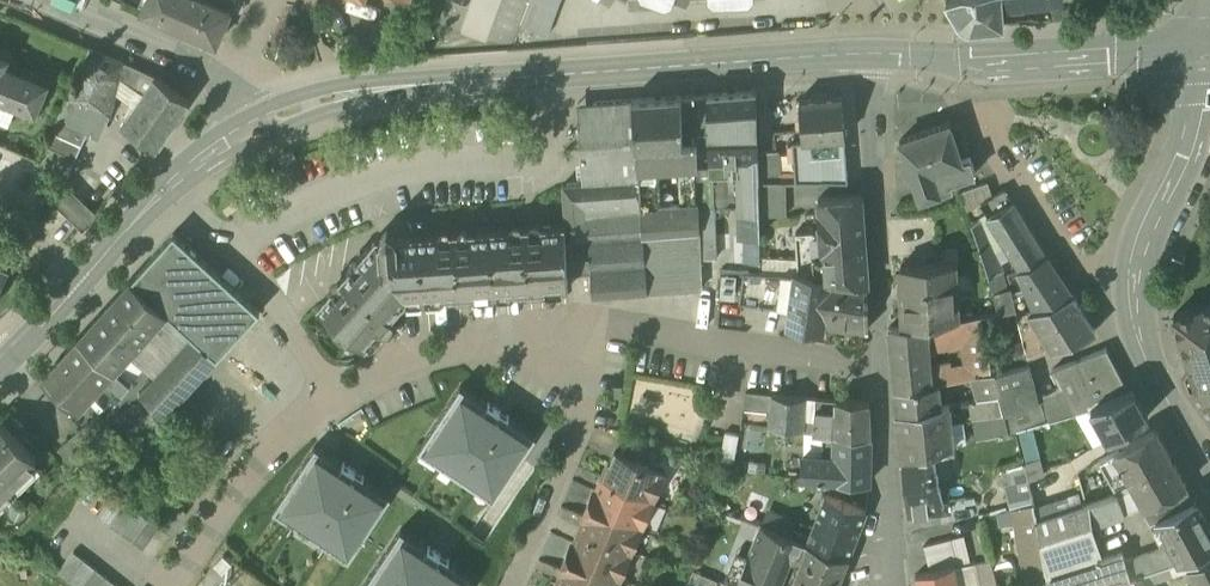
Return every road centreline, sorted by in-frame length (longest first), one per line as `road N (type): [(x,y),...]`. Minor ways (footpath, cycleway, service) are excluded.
road 1 (secondary): [(862,56),(358,93),(264,120)]
road 2 (secondary): [(1209,49),(996,61),(862,56)]
road 3 (residential): [(563,335),(616,335),(880,375)]
road 4 (residential): [(862,56),(880,375)]
road 5 (secondary): [(1140,349),(1146,253),(1197,124),(1209,65)]
road 6 (residential): [(1140,349),(981,114)]
road 7 (residential): [(170,190),(276,294),(339,396)]
road 8 (residential): [(563,335),(576,437),(510,585)]
road 9 (residential): [(168,585),(229,498),(339,396)]
road 10 (secondary): [(170,190),(0,366)]
road 11 (residential): [(339,396),(461,345),(563,335)]
road 12 (residential): [(249,83),(49,0)]
road 13 (residential): [(880,375),(892,522),(888,585)]
road 14 (secondary): [(1209,468),(1140,349)]

